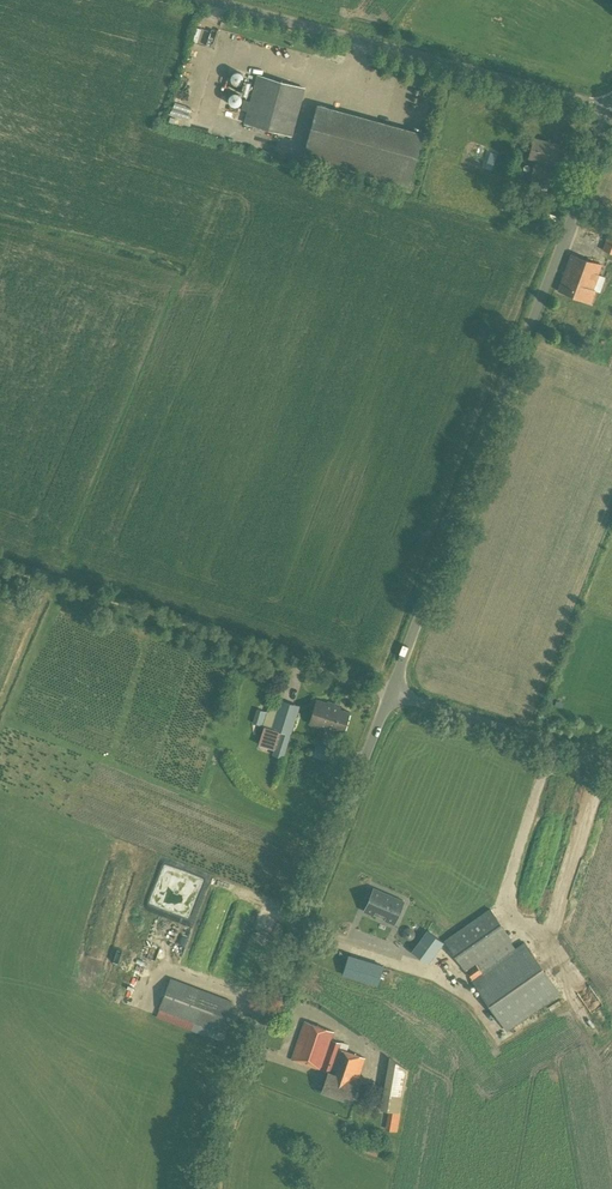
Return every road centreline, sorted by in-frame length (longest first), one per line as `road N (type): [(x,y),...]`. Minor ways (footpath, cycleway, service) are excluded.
road 1 (unclassified): [(394,695),(609,114)]
road 2 (unclassified): [(210,1188),(220,1123),(394,695)]
road 3 (unclassified): [(609,114),(189,0)]
road 4 (track): [(300,667),(0,576)]
road 5 (unclassified): [(611,764),(394,695)]

